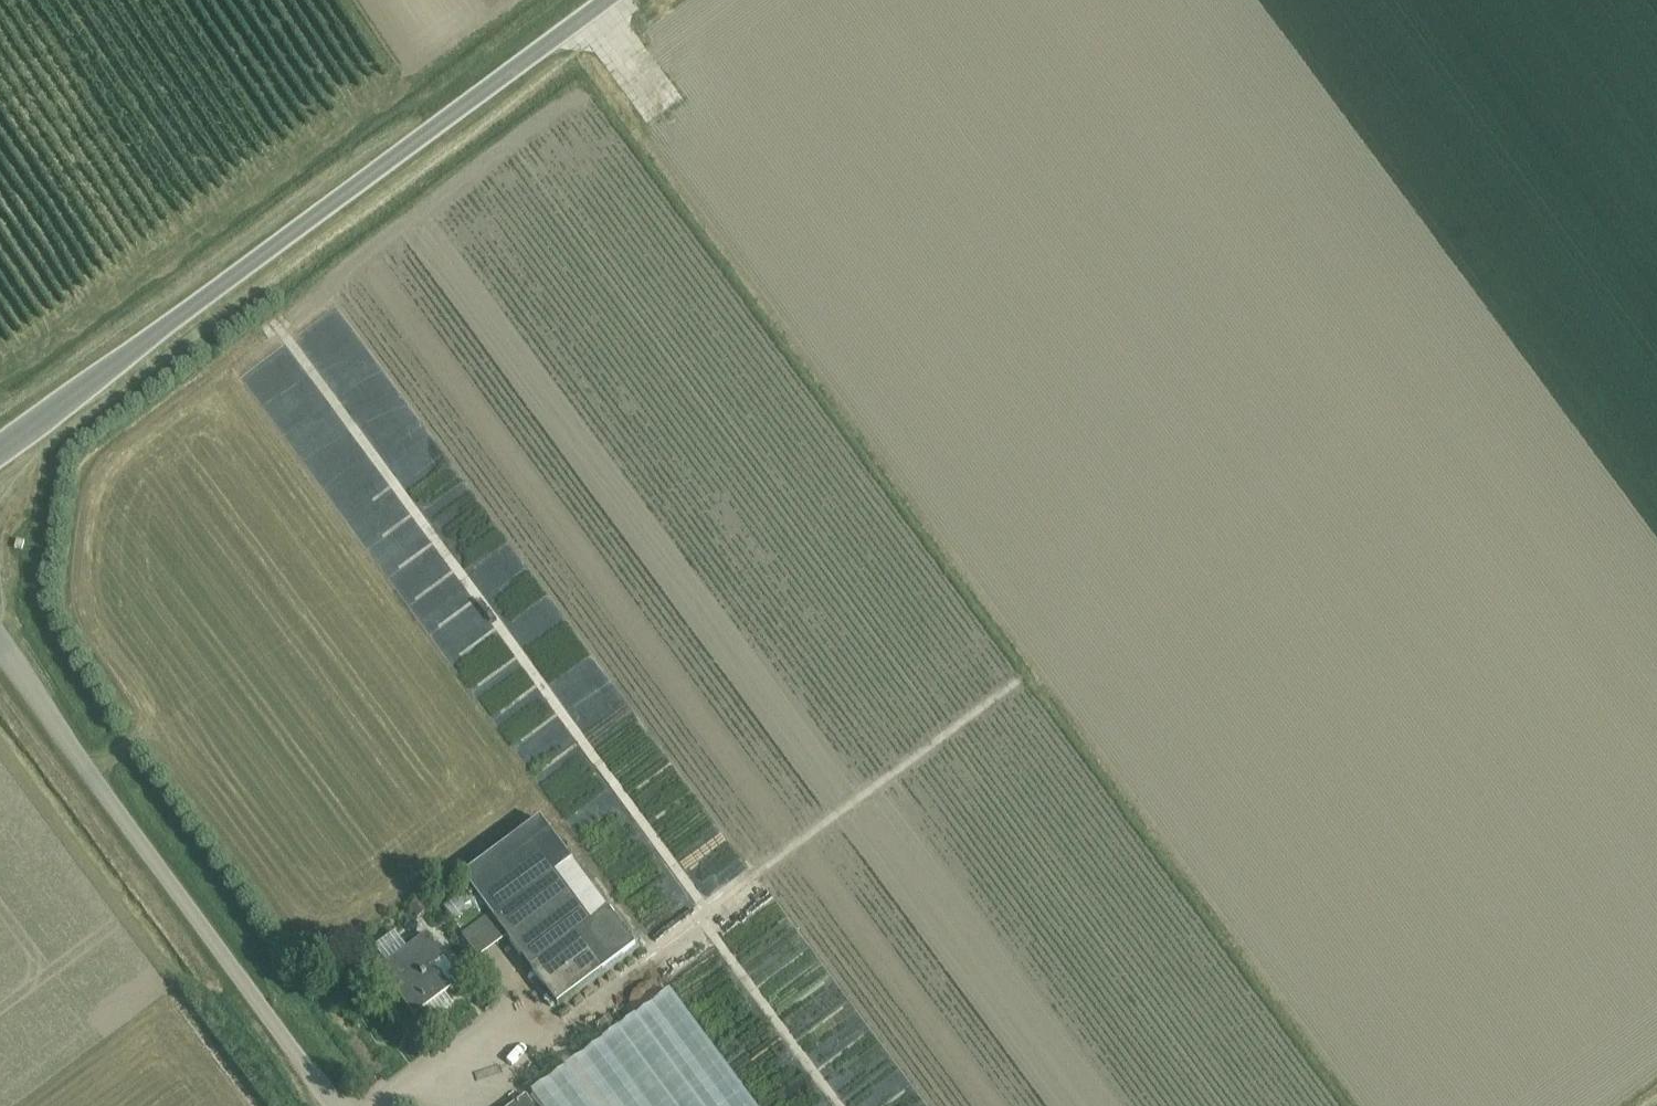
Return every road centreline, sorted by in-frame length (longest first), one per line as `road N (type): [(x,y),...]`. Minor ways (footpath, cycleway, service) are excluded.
road 1 (unclassified): [(0,443),(594,0)]
road 2 (unclassified): [(327,1105),(0,665)]

